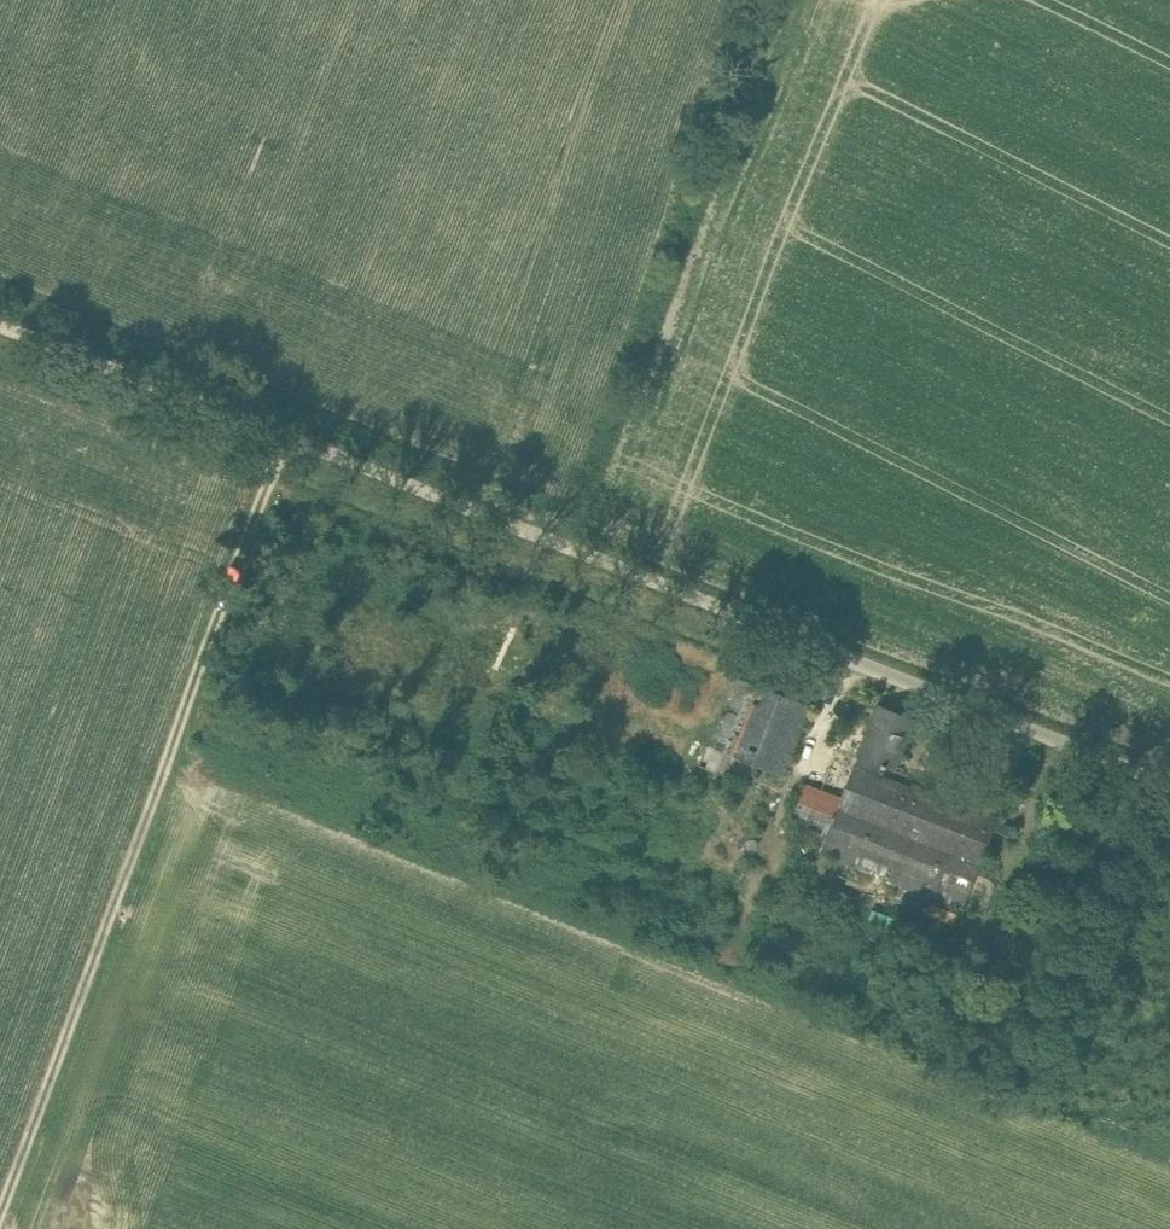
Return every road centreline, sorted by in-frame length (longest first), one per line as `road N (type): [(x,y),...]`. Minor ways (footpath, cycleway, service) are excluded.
road 1 (unclassified): [(1169,786),(0,332)]

